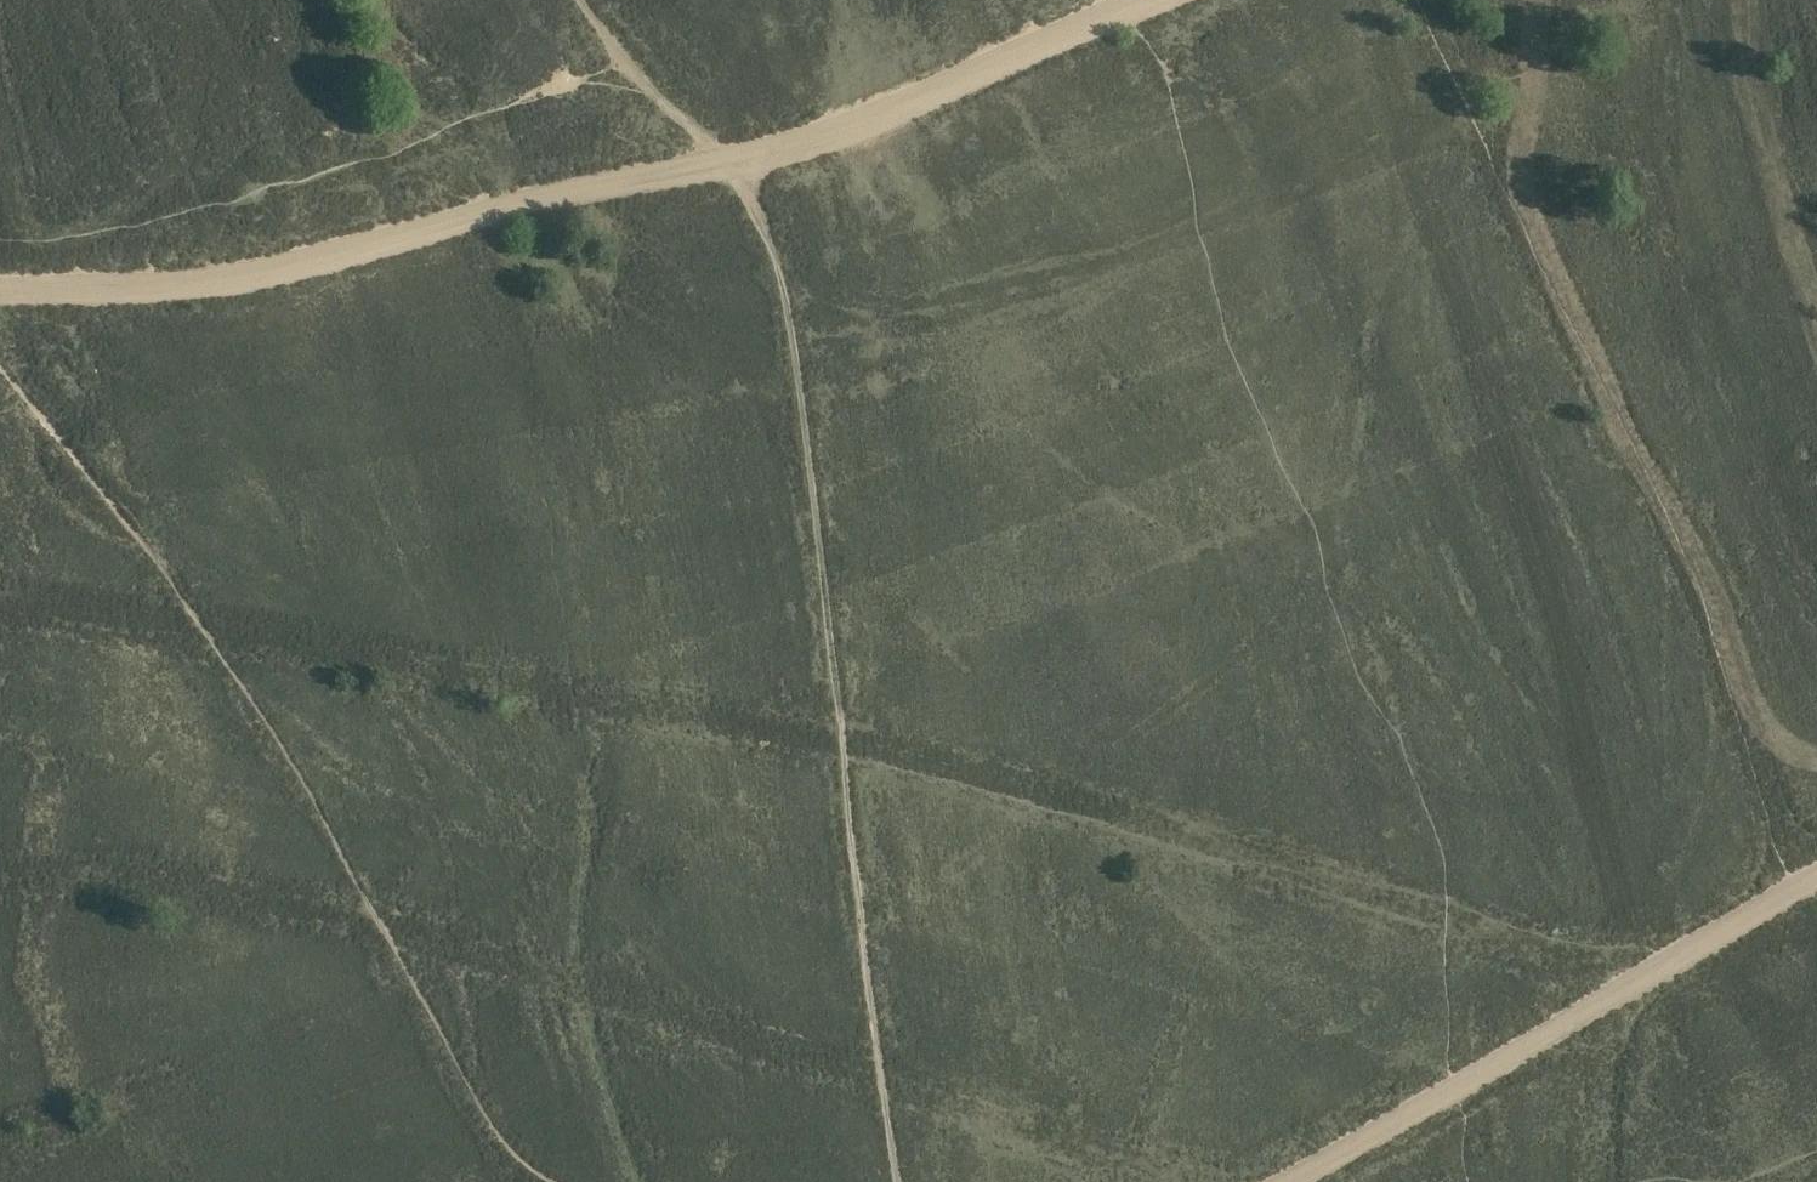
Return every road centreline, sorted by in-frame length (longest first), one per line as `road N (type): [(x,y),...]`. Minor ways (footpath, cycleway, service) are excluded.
road 1 (track): [(577,0),(646,91),(720,158),(770,234),(786,293),(897,1181)]
road 2 (track): [(1155,0),(888,113),(558,201),(287,269),(140,291),(0,293)]
road 3 (track): [(1286,1181),(1816,880)]

